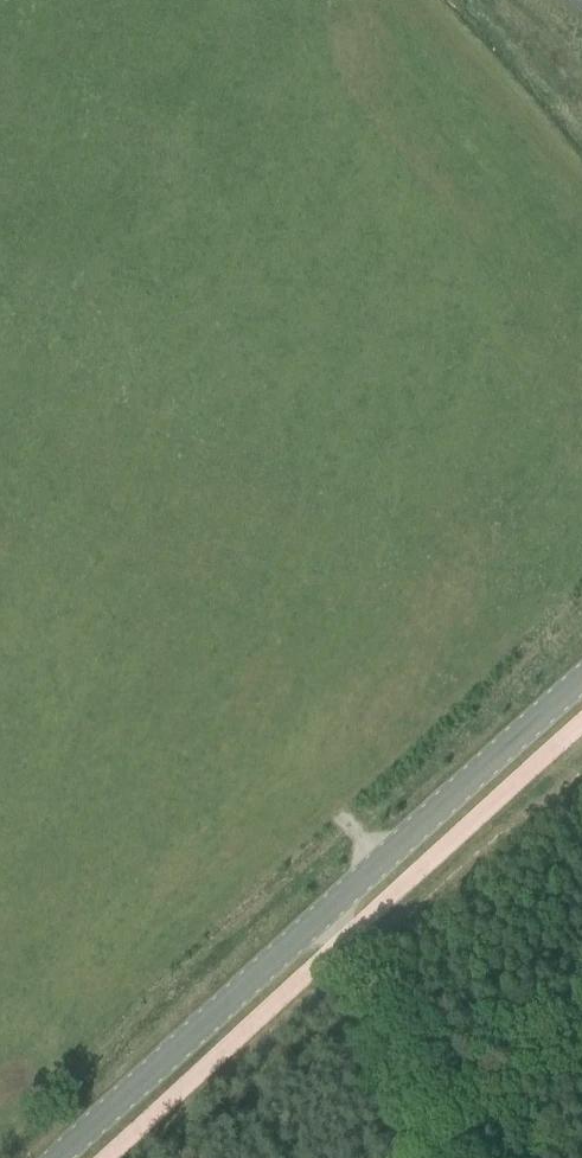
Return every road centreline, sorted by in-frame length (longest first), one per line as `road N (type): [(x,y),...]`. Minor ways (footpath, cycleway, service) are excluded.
road 1 (tertiary): [(50,1157),(581,678)]
road 2 (track): [(326,907),(360,960),(449,1157)]

